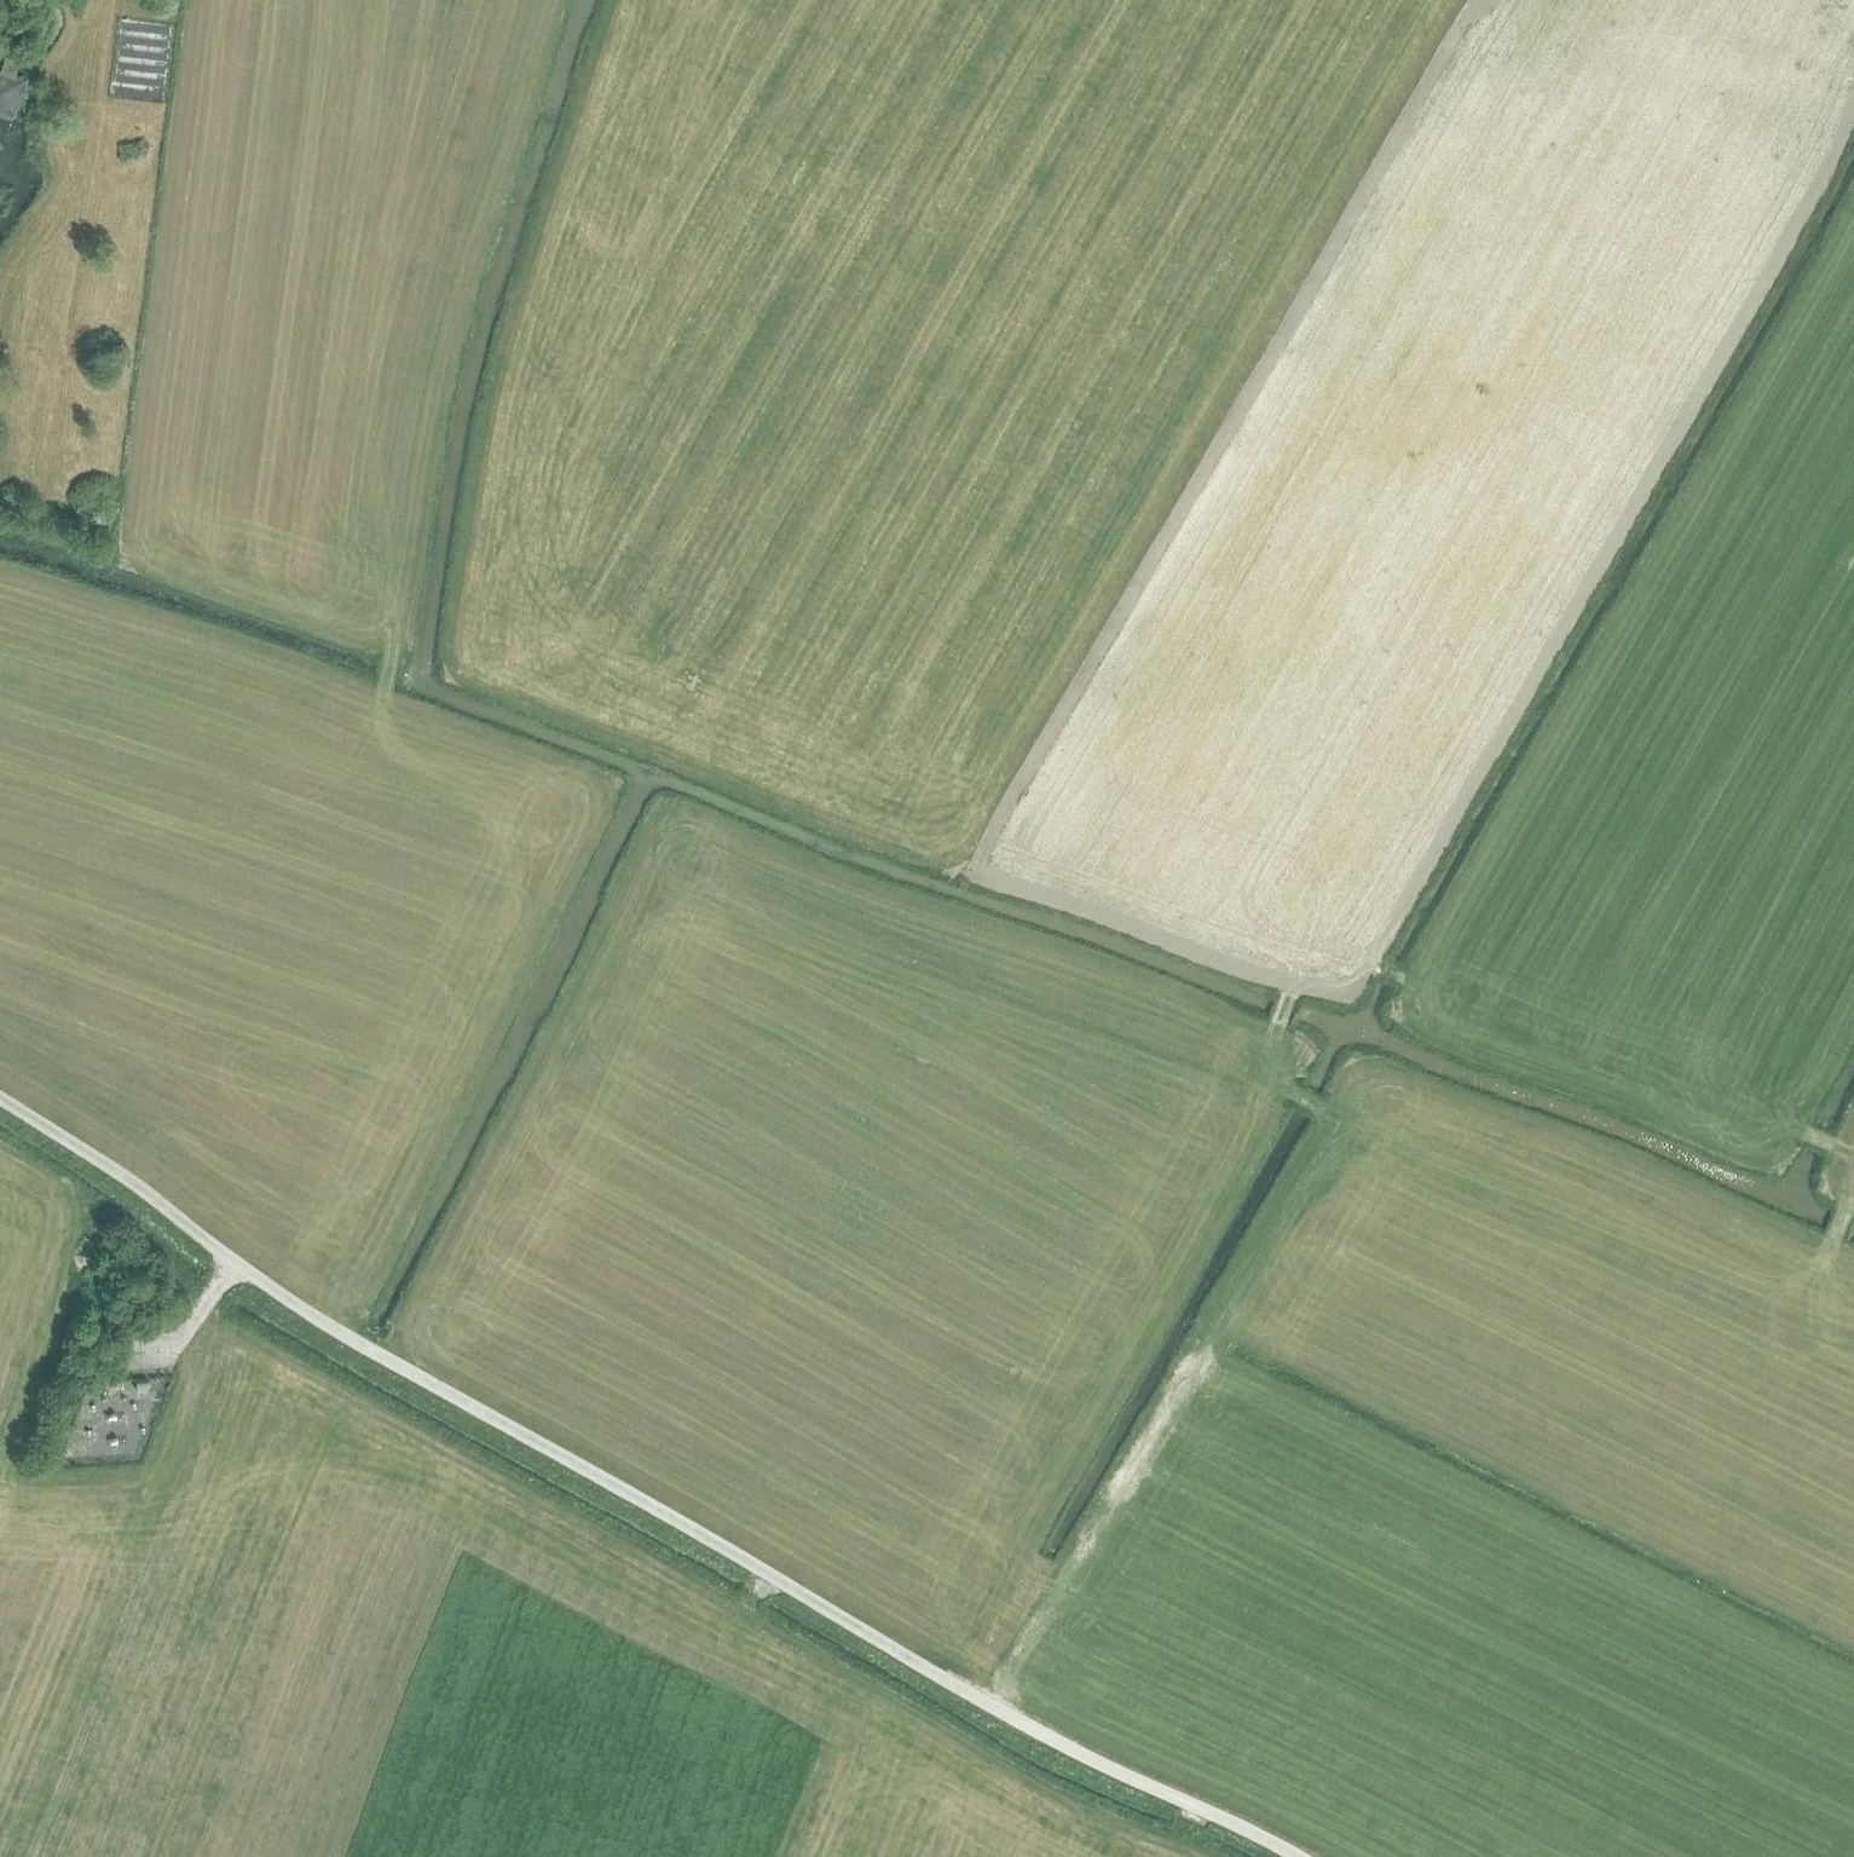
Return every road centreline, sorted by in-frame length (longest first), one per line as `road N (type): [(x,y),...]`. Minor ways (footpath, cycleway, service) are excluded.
road 1 (unclassified): [(1293,1856),(1058,1743),(372,1349),(235,1265),(124,1176),(0,1097)]

